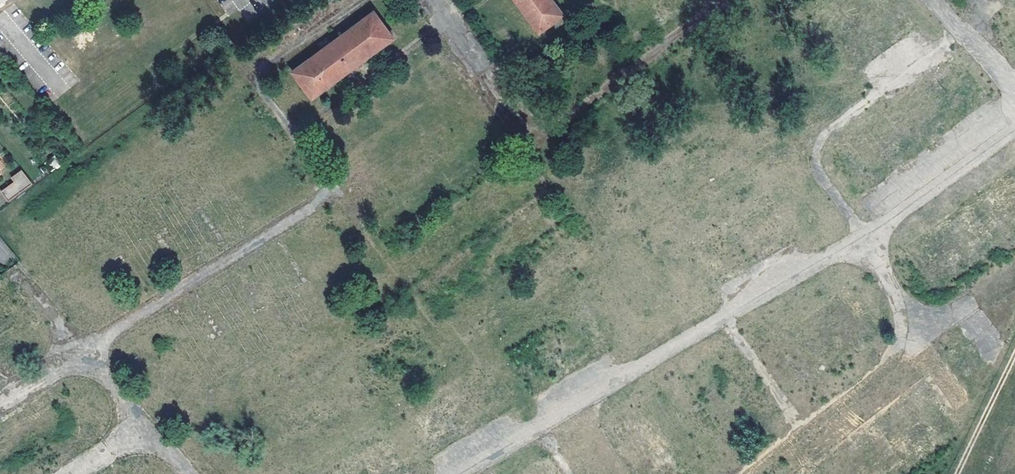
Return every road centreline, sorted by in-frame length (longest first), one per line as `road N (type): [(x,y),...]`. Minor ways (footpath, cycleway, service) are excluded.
road 1 (track): [(0,402),(321,202),(327,190),(269,93),(266,68),(358,0)]
road 2 (track): [(453,0),(542,134),(727,0)]
road 3 (track): [(148,428),(11,267)]
road 4 (track): [(74,473),(148,428),(190,473)]
road 5 (track): [(957,473),(1014,354)]
road 6 (track): [(1014,93),(932,0)]

